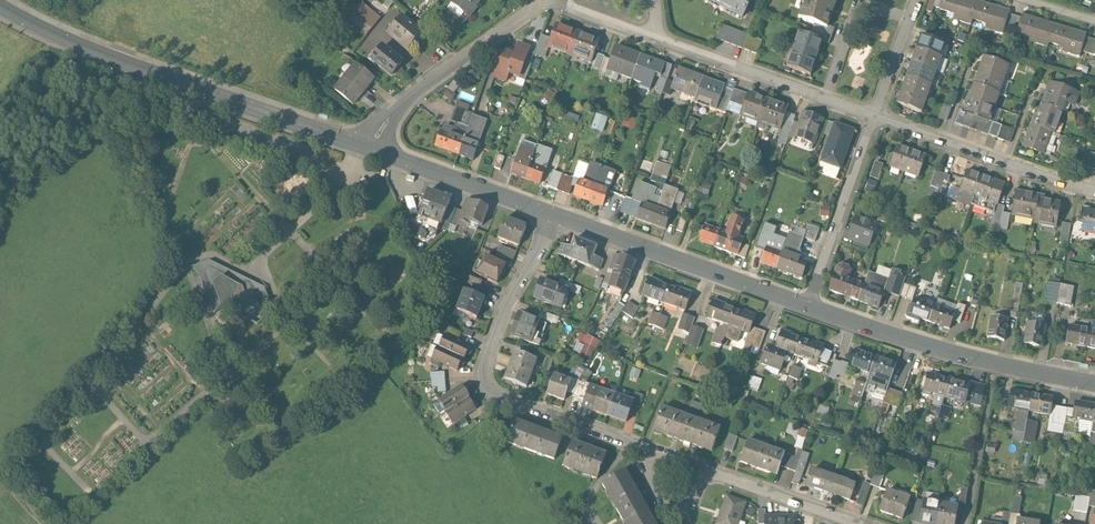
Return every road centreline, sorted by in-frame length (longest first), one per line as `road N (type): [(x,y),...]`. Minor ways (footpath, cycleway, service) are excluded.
road 1 (secondary): [(0,5),(113,59),(368,149)]
road 2 (residential): [(554,215),(492,344),(485,385),(631,445)]
road 3 (secondary): [(808,305),(1094,384)]
road 4 (secondary): [(554,215),(808,305)]
road 5 (residential): [(368,149),(431,80),(544,0)]
road 6 (residential): [(808,305),(877,117)]
road 7 (secondary): [(368,149),(554,215)]
road 8 (residential): [(657,39),(823,98)]
road 9 (residential): [(704,470),(858,523)]
road 10 (residential): [(911,22),(859,3),(823,98)]

